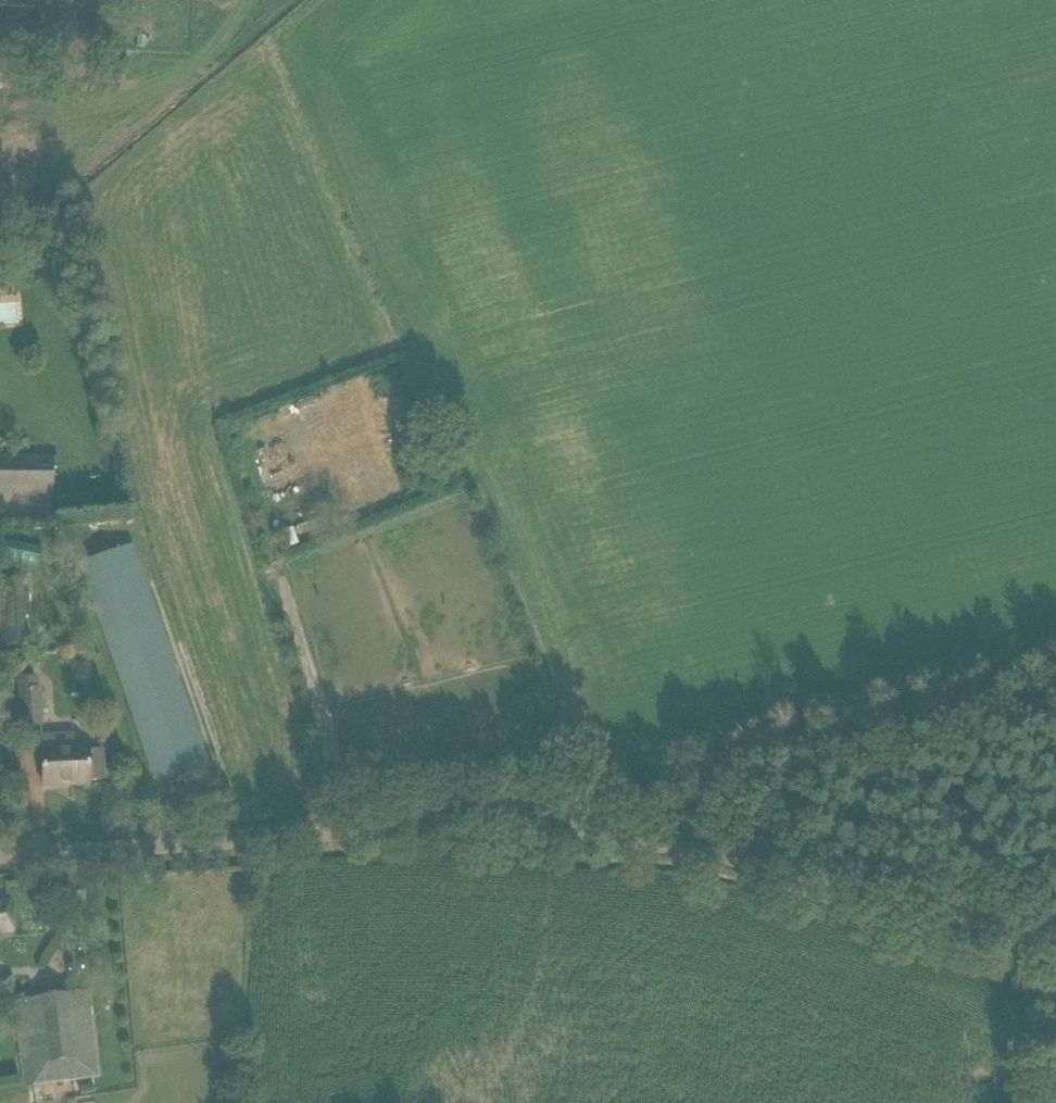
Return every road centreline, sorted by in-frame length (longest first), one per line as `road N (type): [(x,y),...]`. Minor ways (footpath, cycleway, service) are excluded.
road 1 (track): [(495,827),(750,860),(1015,926),(1055,930)]
road 2 (unclassified): [(0,855),(495,827)]

